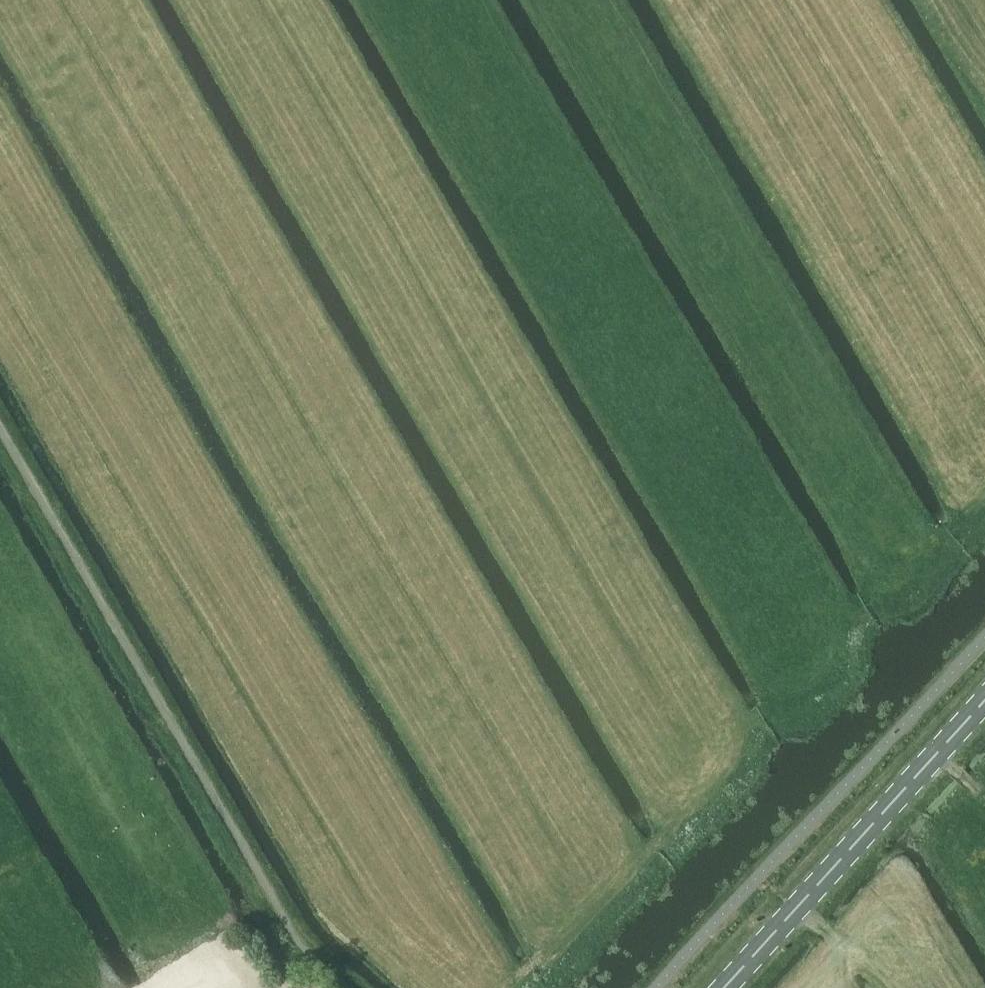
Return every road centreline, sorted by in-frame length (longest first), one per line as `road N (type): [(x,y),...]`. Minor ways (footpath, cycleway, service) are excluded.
road 1 (primary): [(723,987),(984,700)]

